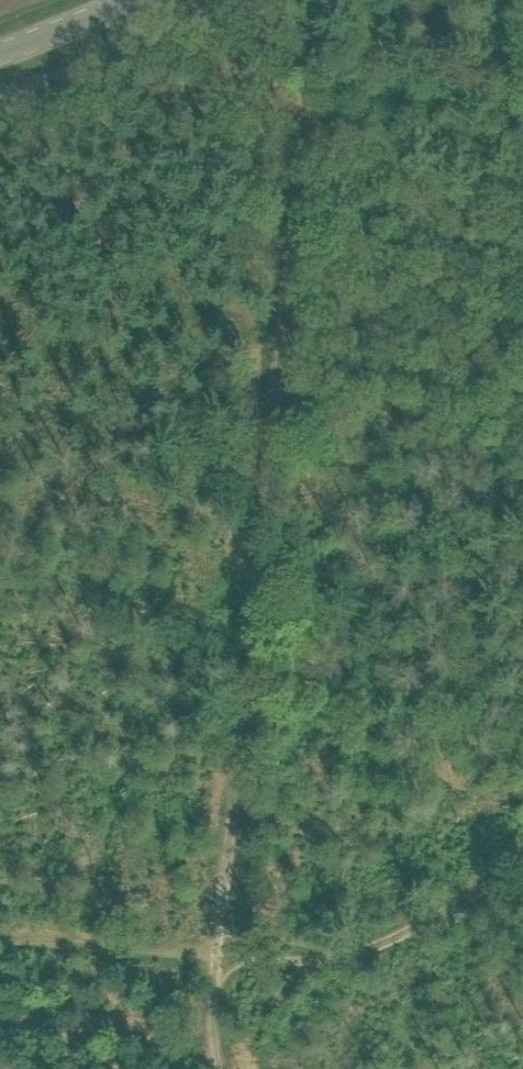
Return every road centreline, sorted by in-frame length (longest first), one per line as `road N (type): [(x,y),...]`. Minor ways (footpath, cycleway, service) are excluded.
road 1 (track): [(317,0),(218,955)]
road 2 (track): [(522,864),(353,955),(218,955)]
road 3 (track): [(218,955),(0,940)]
road 4 (tertiary): [(0,53),(135,0)]

